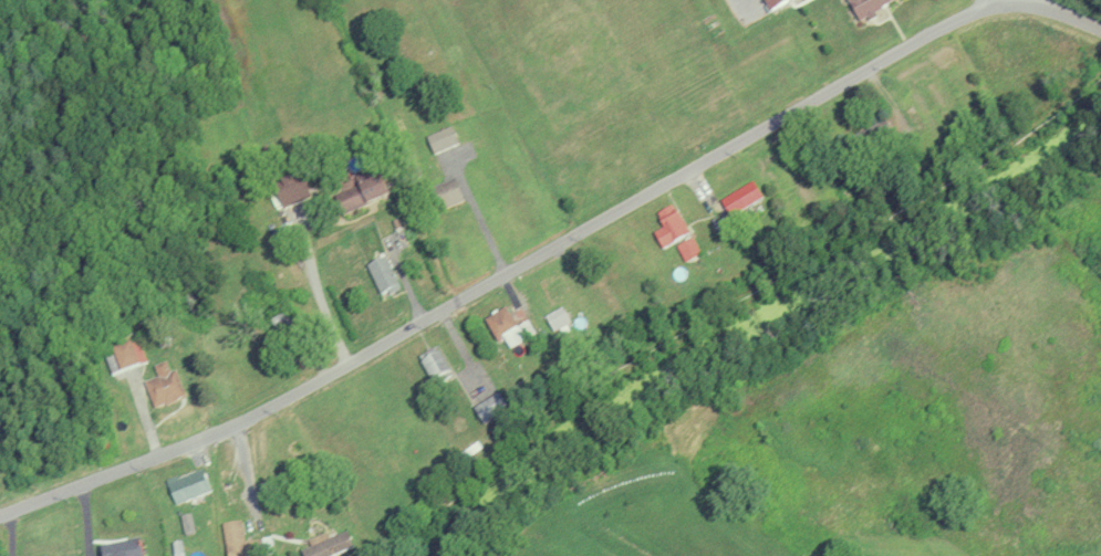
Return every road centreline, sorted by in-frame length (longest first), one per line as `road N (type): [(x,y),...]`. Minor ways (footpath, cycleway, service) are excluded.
road 1 (residential): [(0,515),(237,424),(998,0)]

